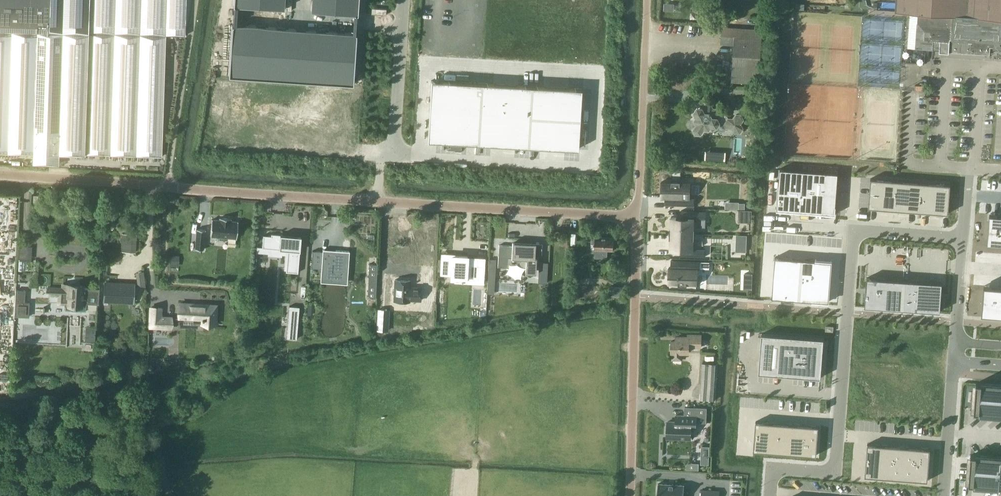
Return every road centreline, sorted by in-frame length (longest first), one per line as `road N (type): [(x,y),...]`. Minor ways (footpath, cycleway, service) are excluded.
road 1 (unclassified): [(636,216),(0,175)]
road 2 (unclassified): [(840,436),(854,232),(963,239)]
road 3 (unclassified): [(631,495),(636,216)]
road 4 (unclassified): [(636,216),(649,0)]
road 5 (unclassified): [(395,151),(405,0)]
road 6 (unclassified): [(772,493),(774,468),(837,473),(840,436)]

